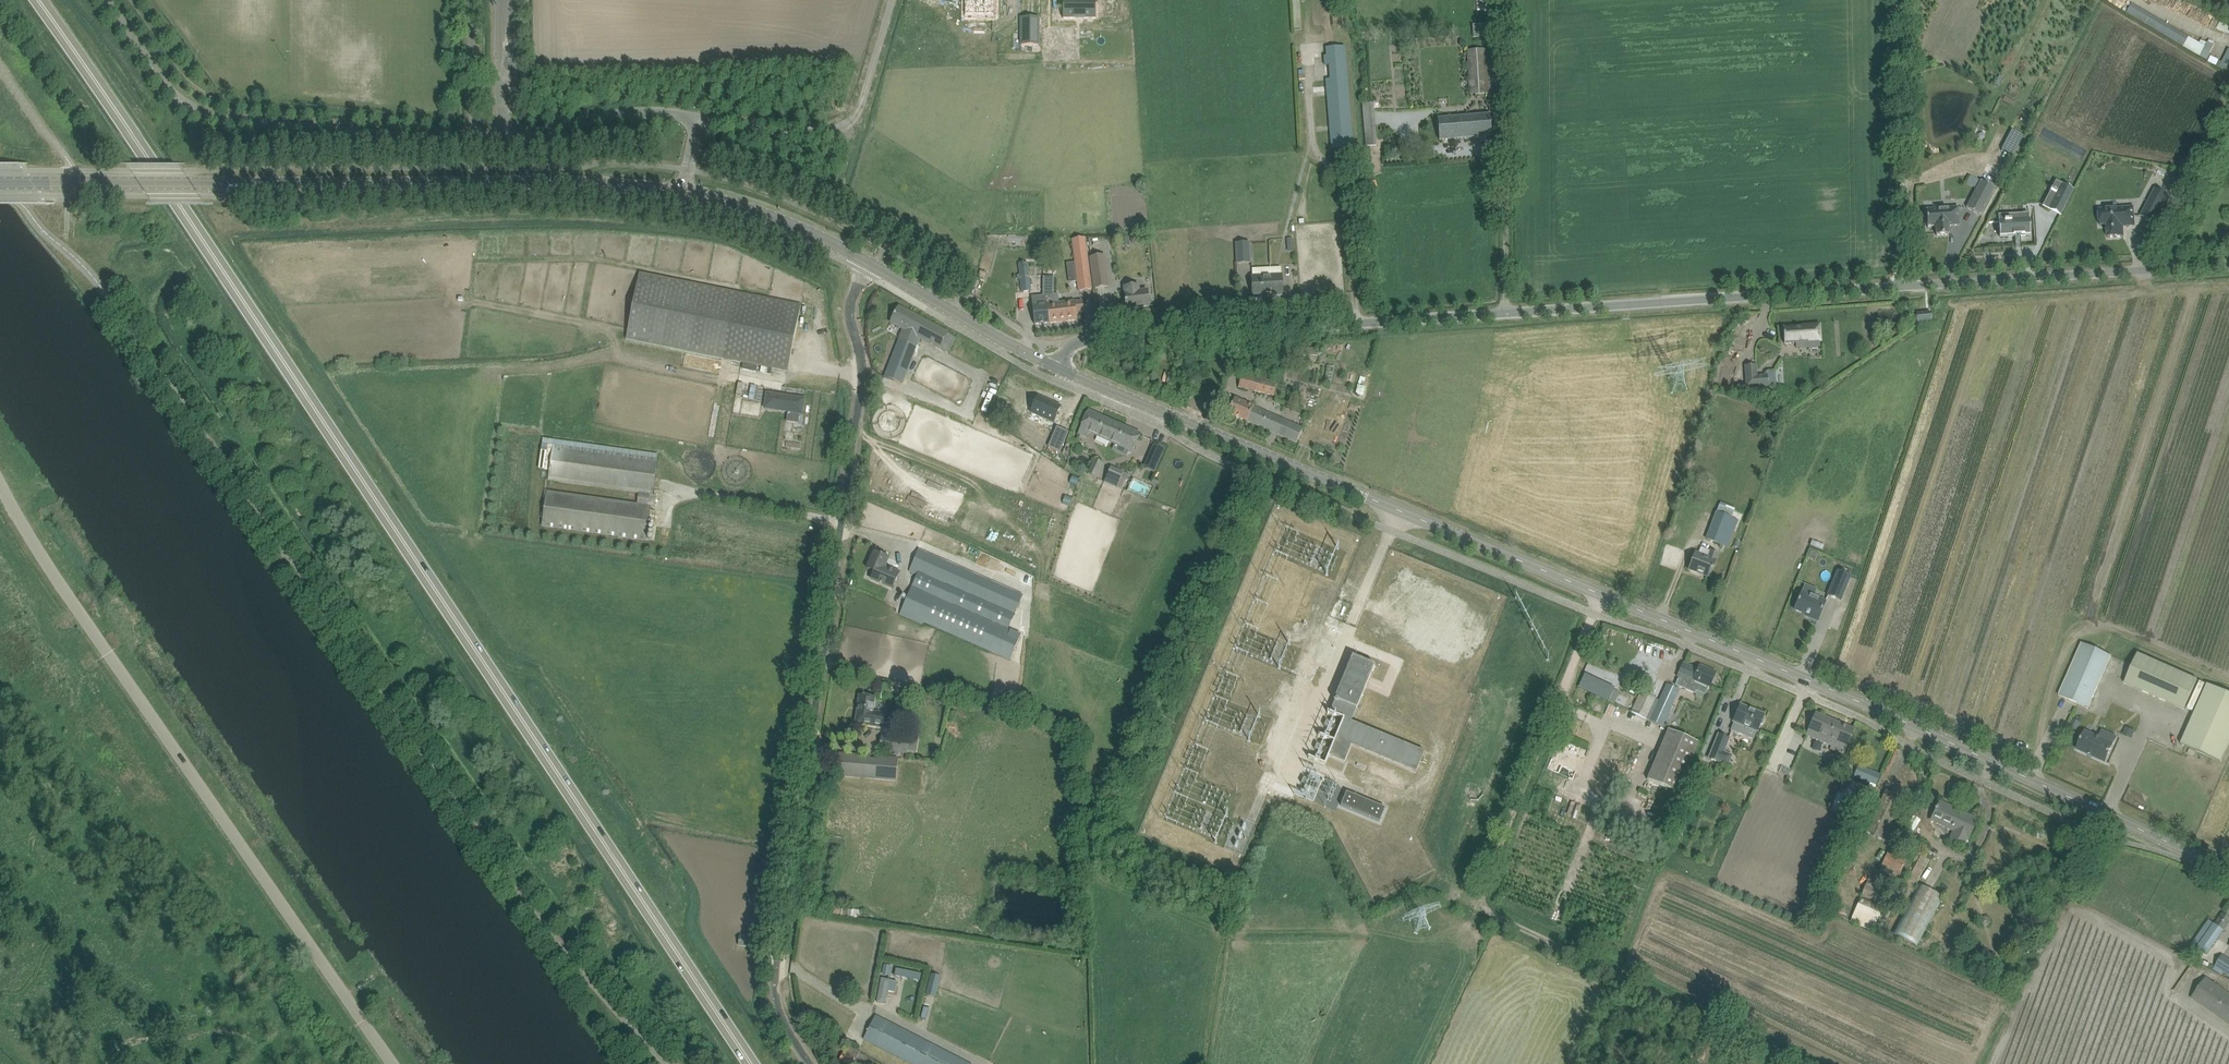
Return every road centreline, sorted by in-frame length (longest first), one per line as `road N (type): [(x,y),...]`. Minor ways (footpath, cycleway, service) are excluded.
road 1 (primary): [(751,1063),(38,0)]
road 2 (tertiary): [(2228,873),(1617,599),(1055,366)]
road 3 (unclassified): [(1909,289),(1074,344)]
road 4 (unclassified): [(824,1063),(794,1013),(787,947),(862,387),(851,303),(872,264)]
road 5 (unclassified): [(403,1063),(0,474)]
road 6 (tertiary): [(685,192),(591,183),(193,184)]
road 7 (unclassified): [(475,139),(208,114),(160,80),(104,0)]
road 8 (track): [(1505,317),(1502,0)]
road 9 (unclassified): [(1909,289),(1904,0)]
road 10 (unclassified): [(699,117),(829,131),(844,126),(859,109),(892,0)]
road 11 (unclassified): [(2163,271),(1909,289)]
road 12 (unclassified): [(475,139),(630,111),(699,117)]
road 13 (tertiary): [(1055,366),(872,264)]
road 14 (tertiary): [(872,264),(788,222),(685,192)]
road 15 (tertiary): [(0,184),(193,184)]
road 16 (unclassified): [(2163,271),(2228,134)]
road 17 (unclassified): [(475,139),(473,0)]

